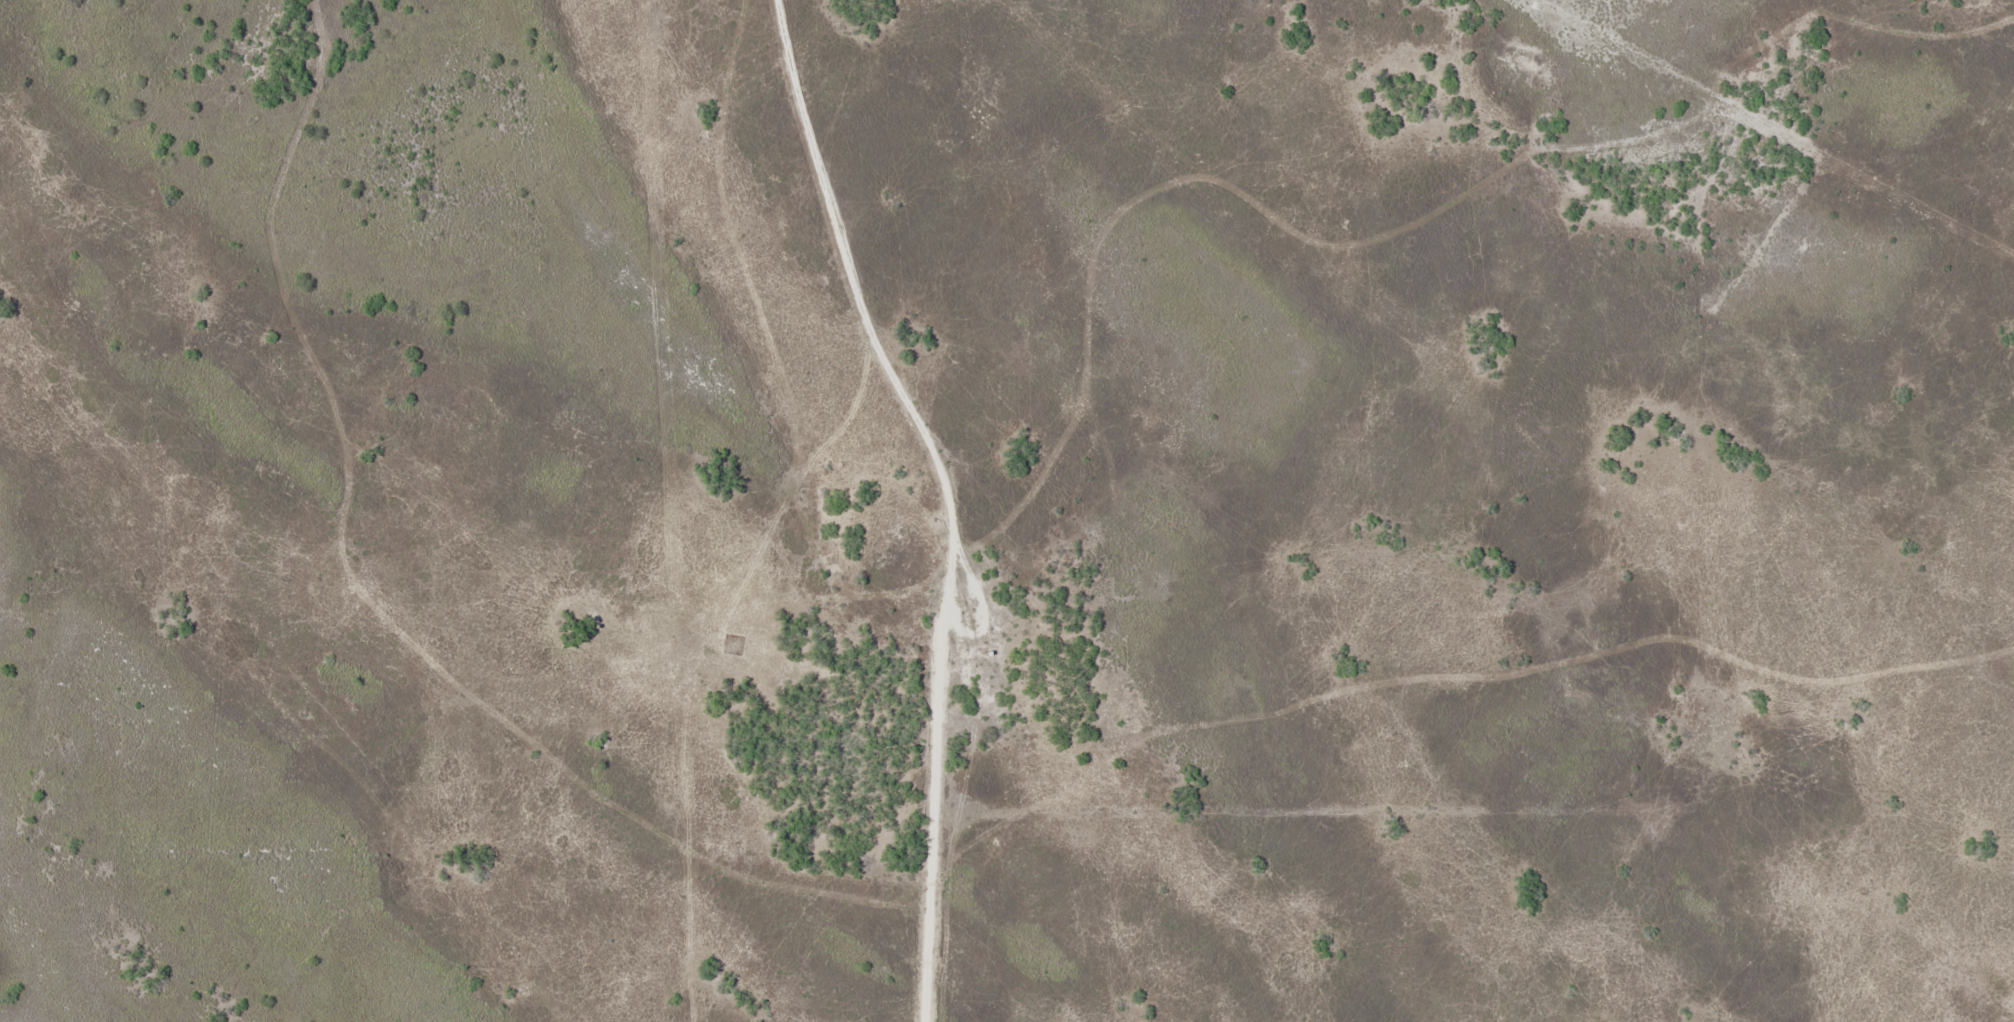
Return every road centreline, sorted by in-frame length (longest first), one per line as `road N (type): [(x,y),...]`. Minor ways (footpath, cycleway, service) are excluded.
road 1 (residential): [(1639,893),(961,869),(975,557),(904,365),(851,279),(818,38),(804,0)]

